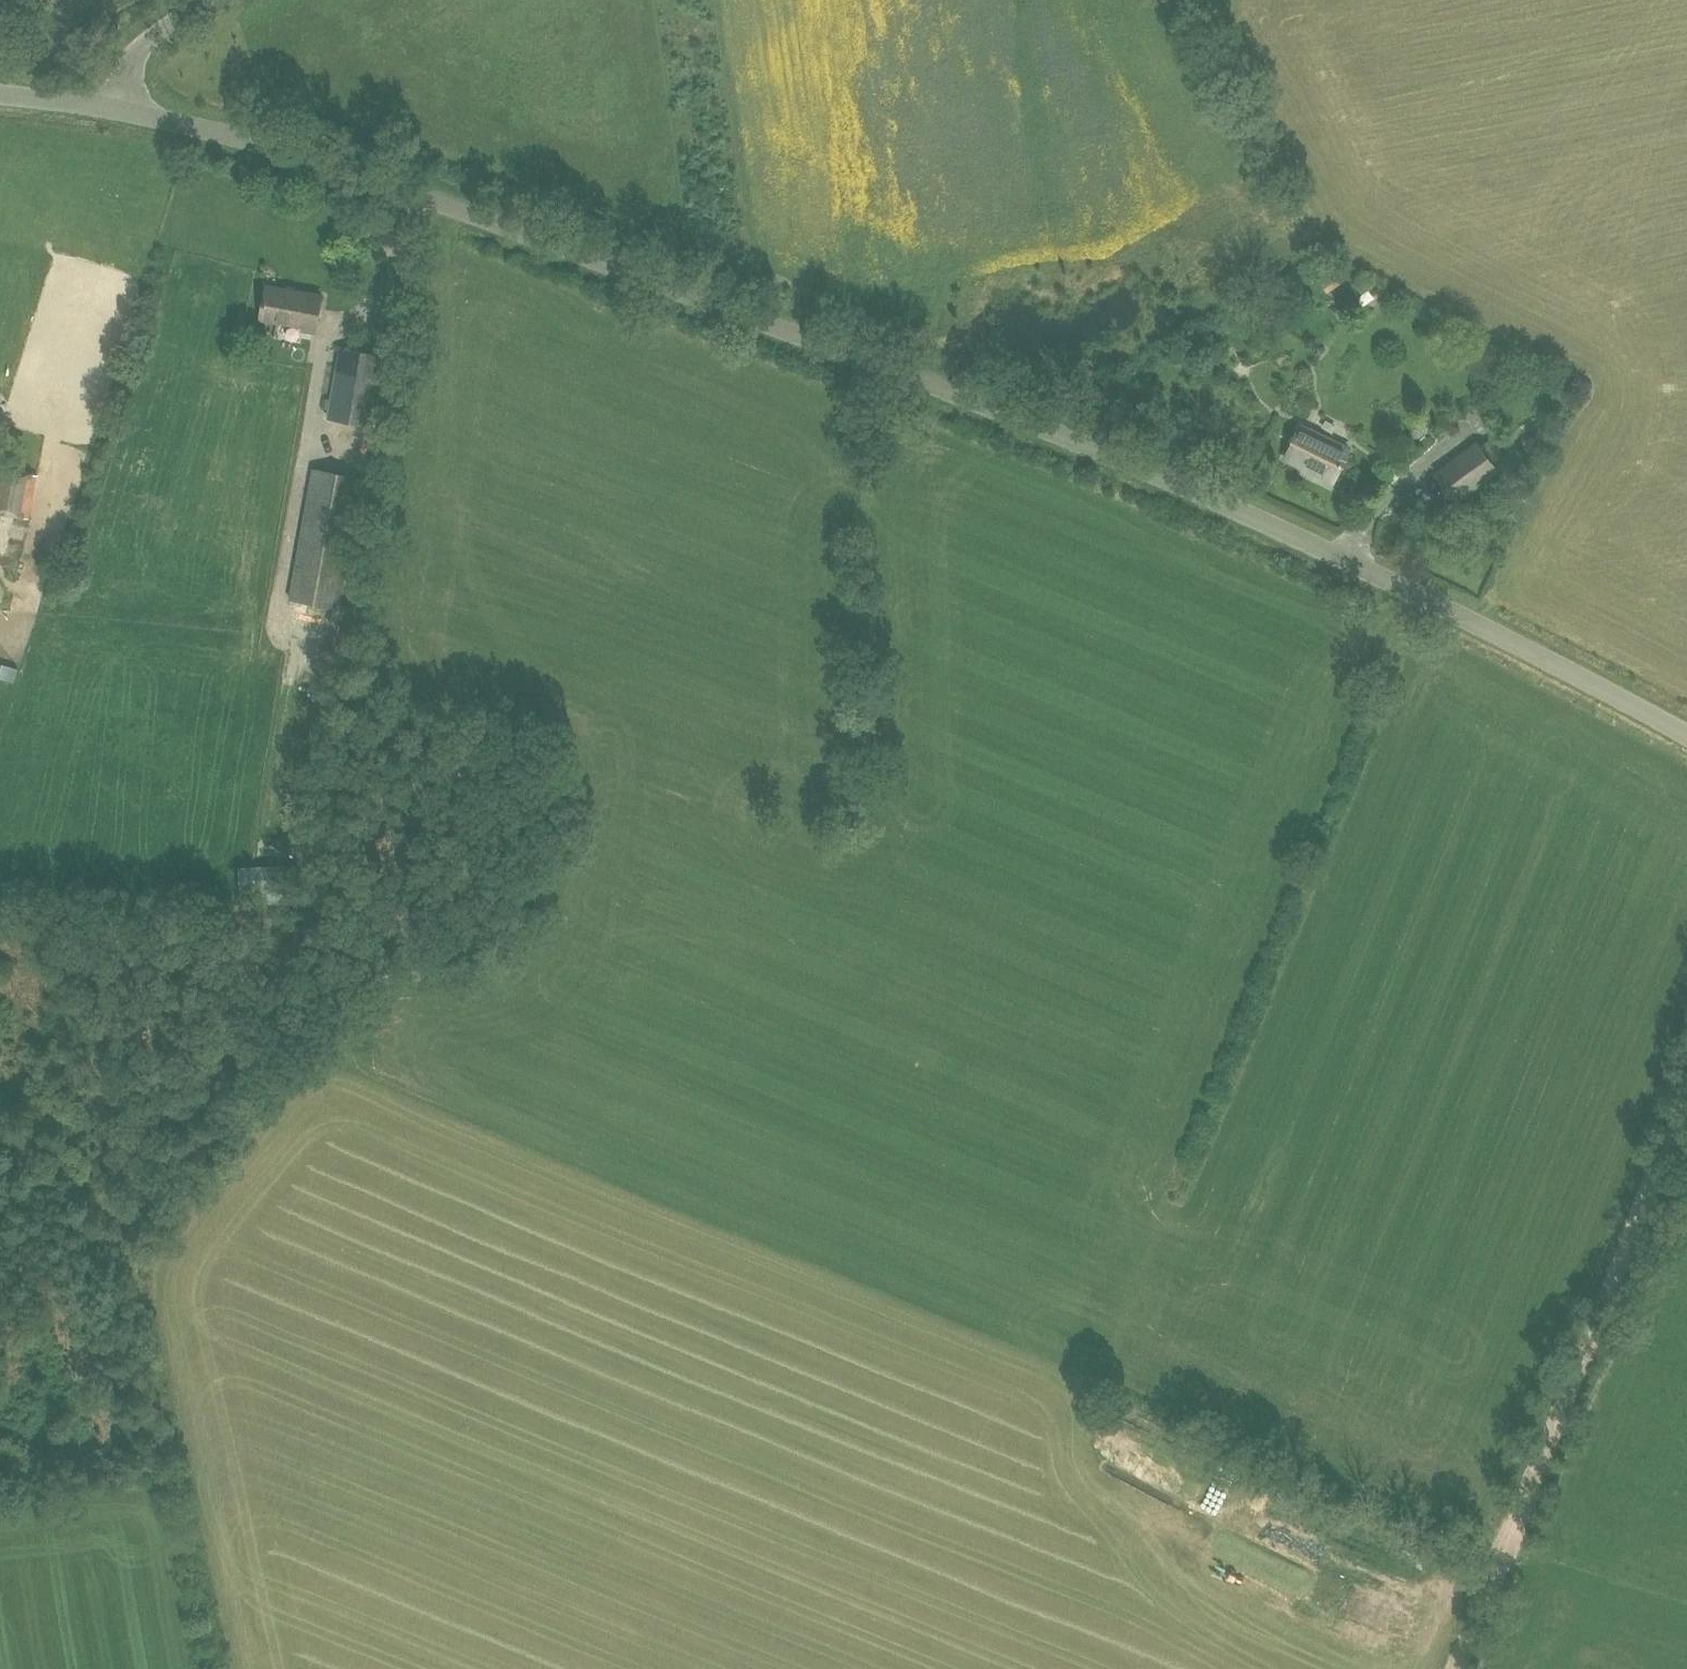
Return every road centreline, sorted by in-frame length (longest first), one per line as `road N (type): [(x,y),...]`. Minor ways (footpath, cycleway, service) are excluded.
road 1 (unclassified): [(1686,745),(1313,560),(431,196),(109,104)]
road 2 (track): [(1456,1668),(1686,1086)]
road 3 (unclassified): [(109,104),(144,47),(209,0)]

